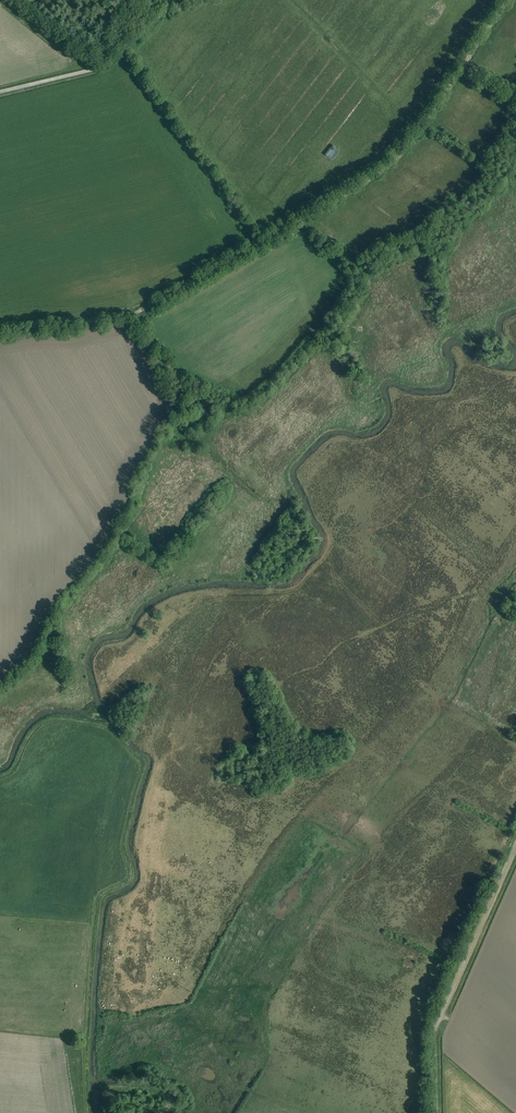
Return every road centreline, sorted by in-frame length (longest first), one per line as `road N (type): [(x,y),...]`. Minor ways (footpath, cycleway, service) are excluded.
road 1 (track): [(132,314),(392,161),(509,0)]
road 2 (unclassified): [(0,92),(96,69),(192,0)]
road 3 (unclassified): [(436,1027),(515,847)]
road 4 (unclassified): [(132,314),(0,331)]

